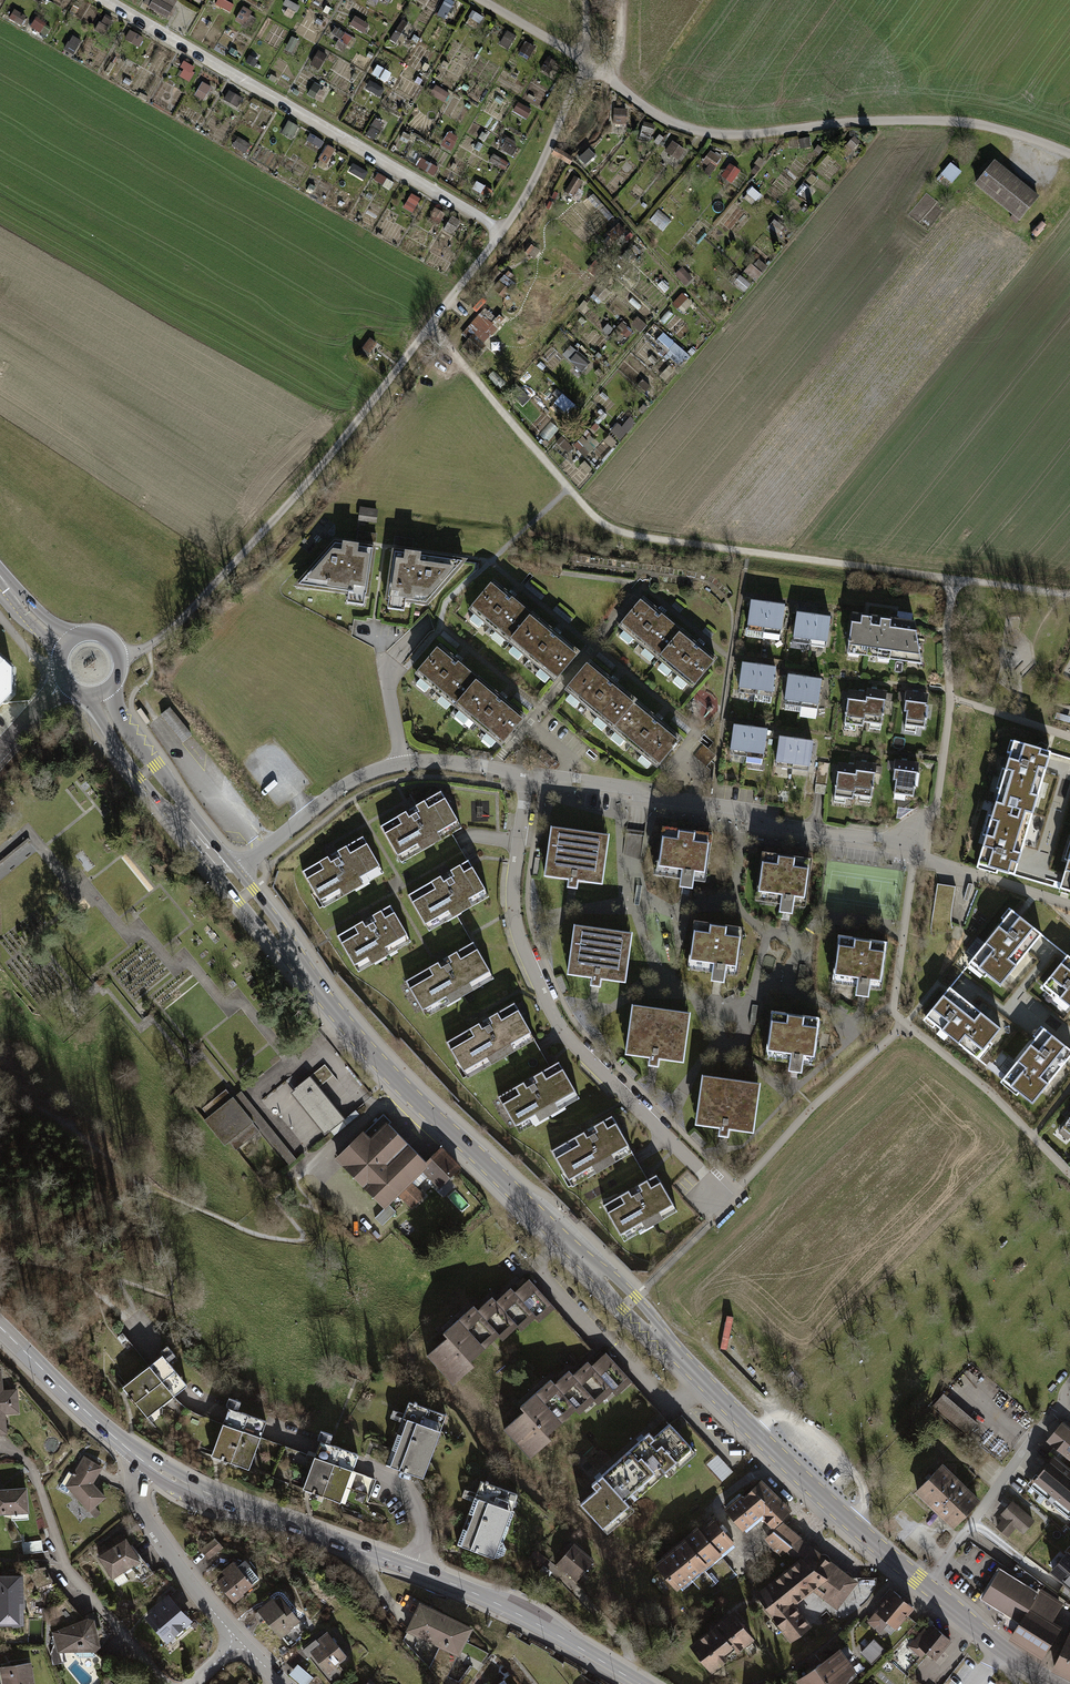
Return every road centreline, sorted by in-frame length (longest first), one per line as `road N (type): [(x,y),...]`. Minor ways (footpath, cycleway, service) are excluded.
road 1 (secondary): [(927,1587),(756,1434),(404,1088),(288,950)]
road 2 (track): [(121,661),(173,625),(311,475),(504,229),(563,118),(581,59)]
road 3 (track): [(1069,593),(610,528),(429,326)]
road 4 (track): [(1069,153),(990,127),(937,121),(867,119),(729,135),(671,124),(581,59)]
road 5 (residential): [(528,774),(512,915),(562,1033),(730,1201)]
road 6 (track): [(504,229),(106,0)]
road 7 (residential): [(414,1570),(424,1534),(403,1486),(386,1472),(192,1404),(129,1330)]
road 8 (residential): [(923,846),(776,827),(764,815),(528,774)]
road 9 (secondary): [(414,1570),(180,1484),(139,1461)]
road 10 (secondary): [(639,1683),(556,1634),(414,1570)]
road 11 (track): [(730,1201),(813,1107),(904,1025)]
road 12 (residential): [(927,1587),(1061,1411)]
road 13 (residential): [(139,1461),(137,1498),(239,1643)]
road 14 (residential): [(402,763),(335,792),(236,870)]
road 15 (secondary): [(139,1461),(0,1328)]
road 16 (track): [(904,1025),(895,1010),(902,938),(923,846)]
road 17 (secondary): [(1059,1683),(1000,1649),(927,1587)]
road 18 (secondary): [(83,694),(140,777),(181,813)]
road 19 (secondary): [(181,813),(175,791),(121,719),(113,684)]
road 20 (residential): [(528,774),(402,763)]

